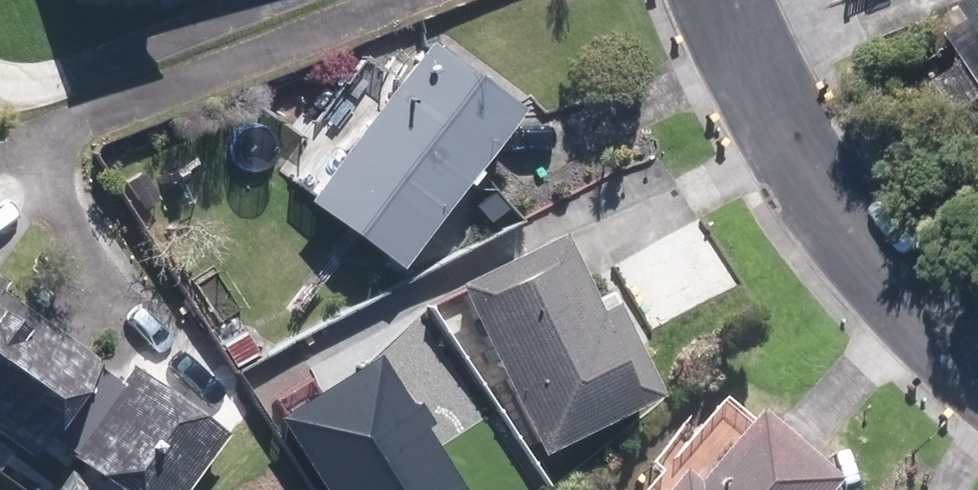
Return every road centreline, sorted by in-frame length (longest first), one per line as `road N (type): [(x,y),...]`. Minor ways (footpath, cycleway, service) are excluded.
road 1 (residential): [(977,347),(861,221),(749,68),(722,0)]

